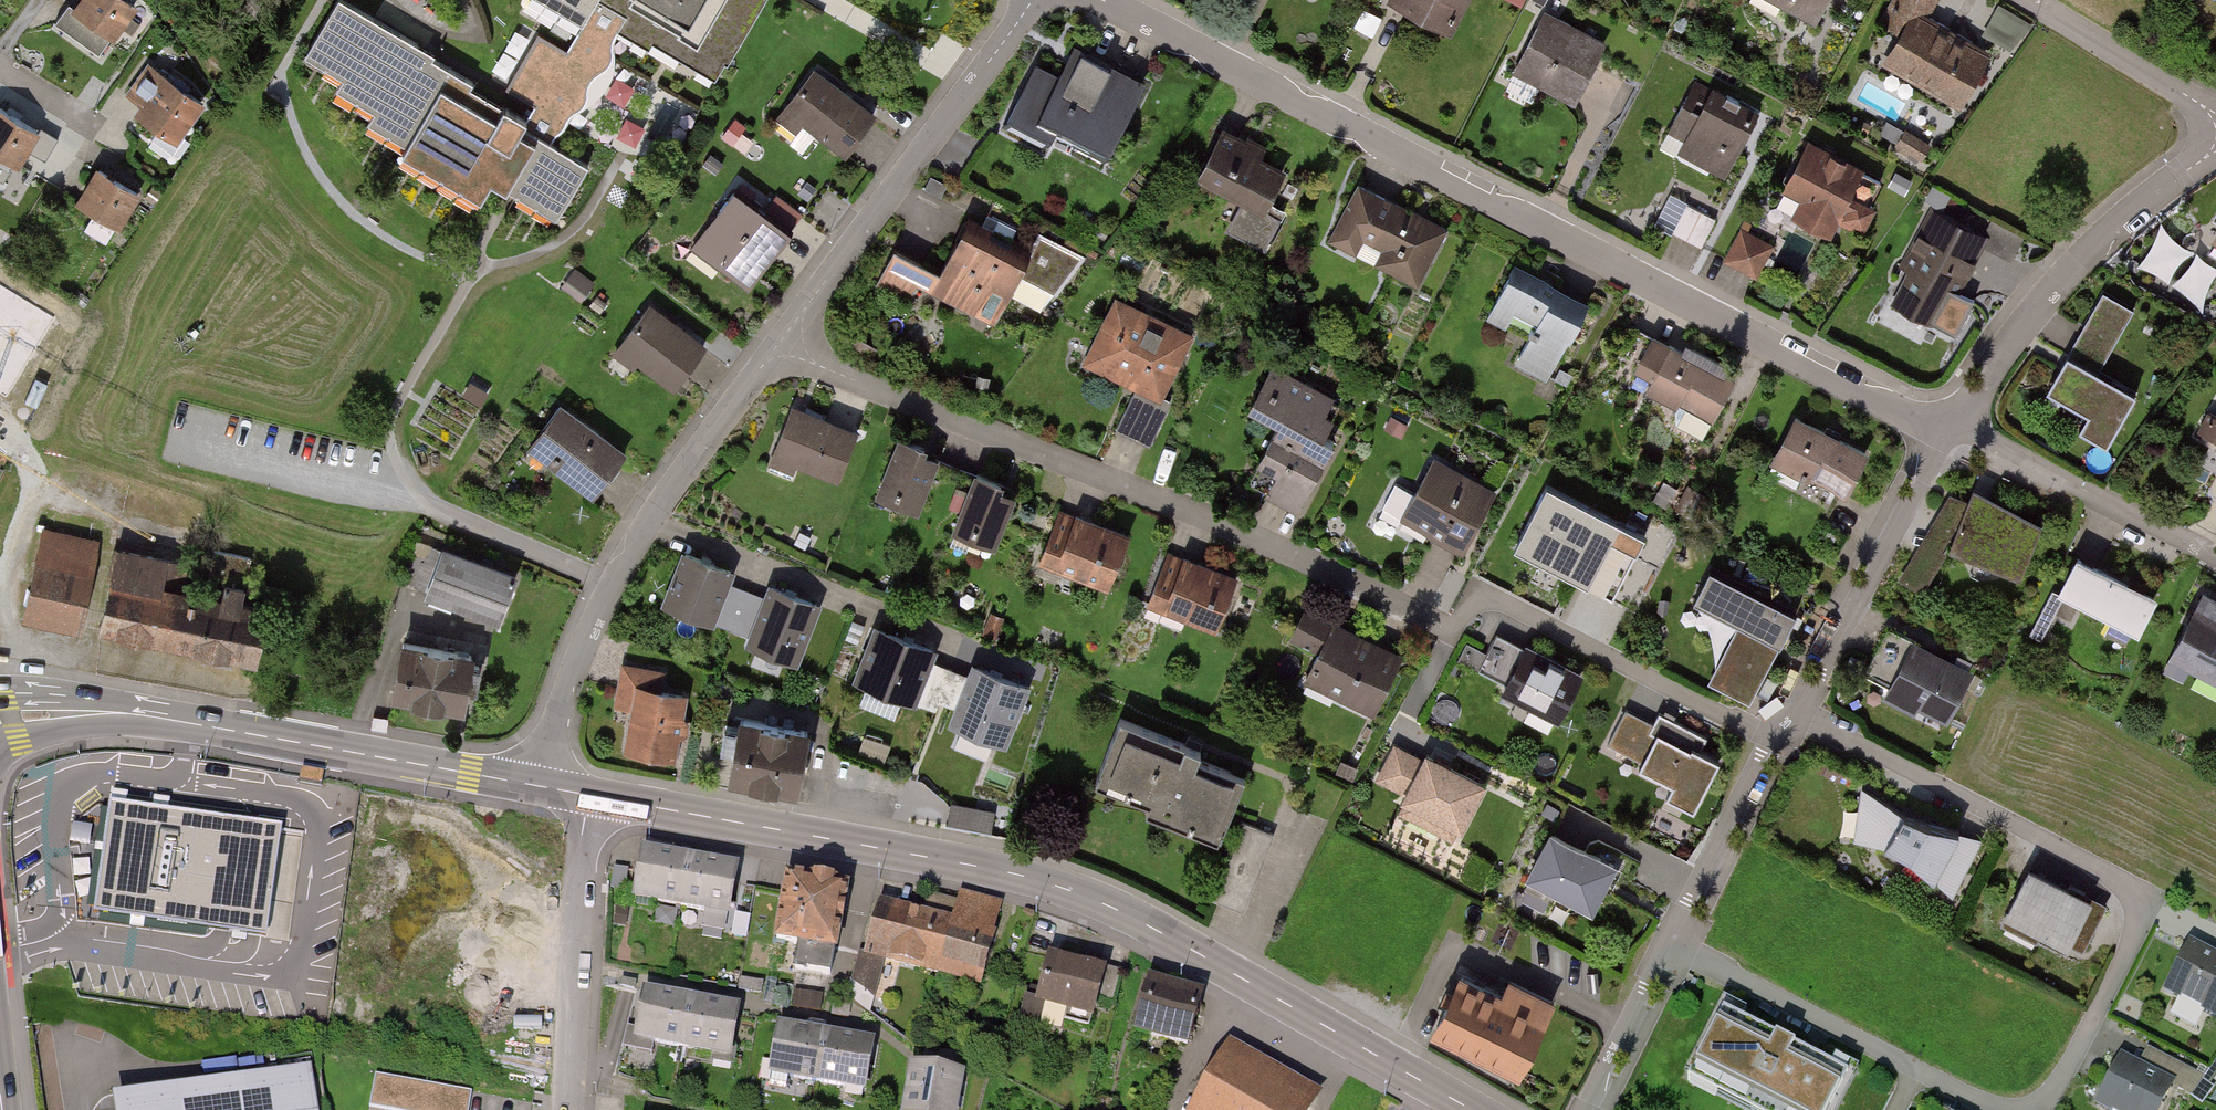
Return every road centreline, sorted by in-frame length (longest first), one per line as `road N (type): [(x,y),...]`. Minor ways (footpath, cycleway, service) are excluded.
road 1 (residential): [(791,343),(817,365),(1243,529),(1456,628),(1478,600),(1505,603),(1776,744)]
road 2 (residential): [(1953,430),(1886,408),(1102,0)]
road 3 (tertiary): [(588,795),(987,866),(1087,893),(1473,1109)]
road 4 (residential): [(1792,712),(2153,903),(2042,1109)]
road 5 (tertiary): [(0,717),(120,712),(541,786)]
road 6 (residential): [(541,786),(578,654),(625,556),(763,365),(791,343)]
road 7 (residential): [(791,343),(805,308),(1032,0)]
road 8 (residential): [(1953,430),(2056,284),(2215,143)]
road 9 (residential): [(2005,1109),(1672,944)]
road 10 (residential): [(1792,712),(1953,430)]
road 11 (residential): [(588,795),(568,1109)]
road 12 (residential): [(2215,556),(2001,443),(1953,430)]
road 13 (residential): [(1672,944),(1776,744)]
road 14 (residential): [(2038,0),(2215,120)]
road 15 (residential): [(1588,1109),(1672,944)]

